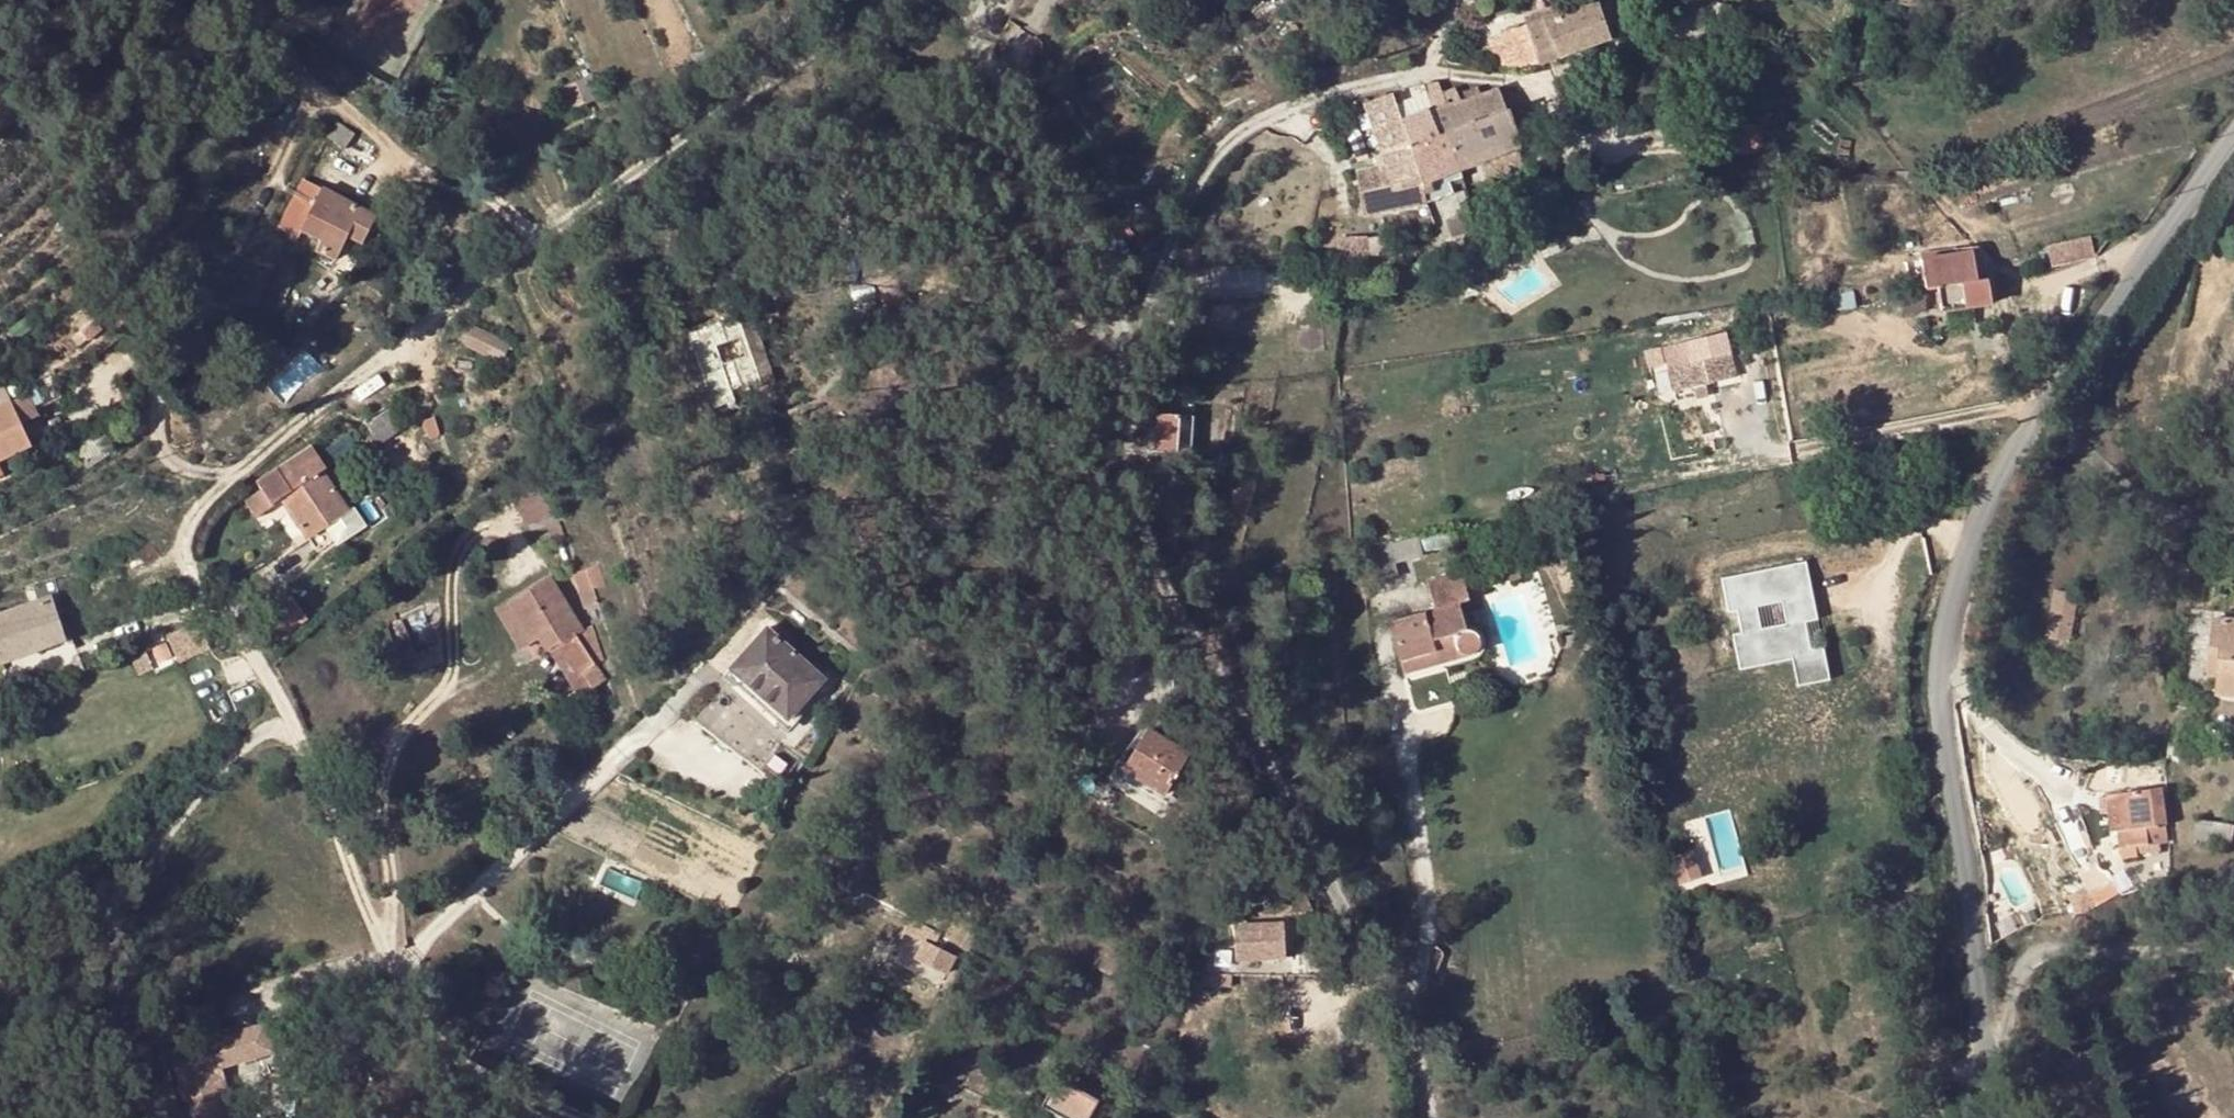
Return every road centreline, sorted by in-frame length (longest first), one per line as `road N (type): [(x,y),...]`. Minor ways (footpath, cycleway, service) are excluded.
road 1 (residential): [(583,1117),(460,1064),(420,1026),(294,725),(267,671),(192,575),(186,529),(196,511),(317,409),(542,236),(883,0)]
road 2 (unclassified): [(1987,1061),(1939,682),(1949,617),(1968,558),(2062,370),(2233,140)]
road 3 (unclassified): [(1114,330),(1143,544),(1174,622),(1405,1012),(1428,1117)]
road 4 (residential): [(1114,330),(1145,311),(1209,162),(1230,136),(1262,117),(1429,72),(1442,35),(1470,0)]
road 5 (unclassified): [(957,29),(1101,276),(1114,330)]
road 6 (residential): [(1987,1061),(2029,954),(2233,953)]

